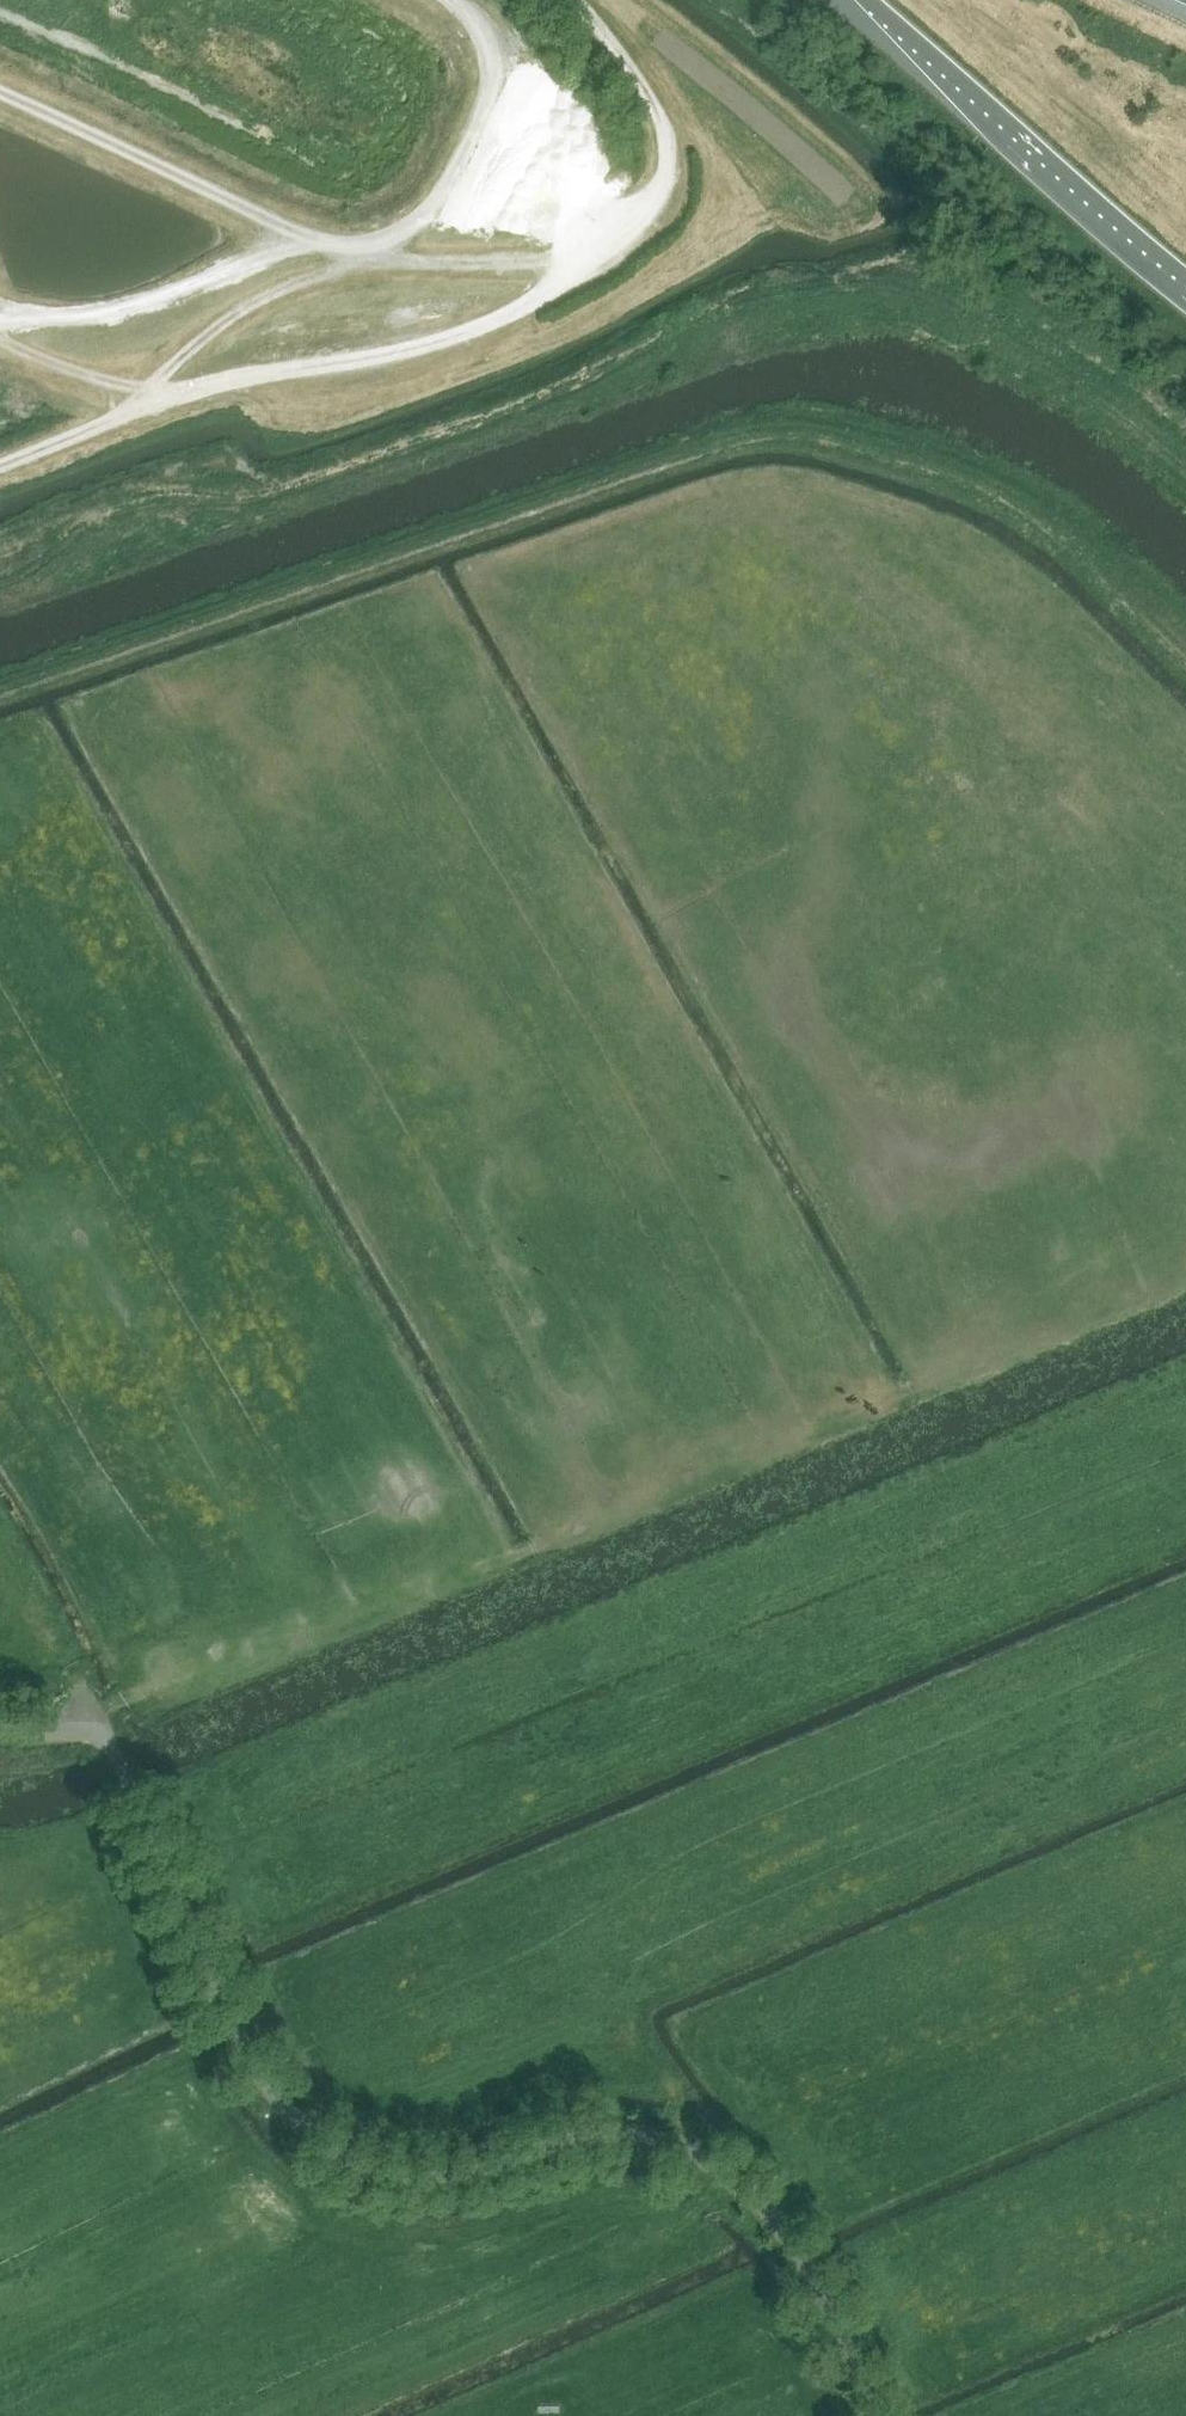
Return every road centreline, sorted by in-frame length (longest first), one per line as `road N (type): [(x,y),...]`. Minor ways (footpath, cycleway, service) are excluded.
road 1 (unclassified): [(871,2415),(841,2333),(793,2244),(754,2196),(707,2161),(655,2138),(600,2132),(467,2172),(406,2176),(353,2159),(305,2128),(269,2086),(236,2028),(113,1748),(88,1730),(0,1729)]
road 2 (motorway): [(869,0),(1185,286)]

